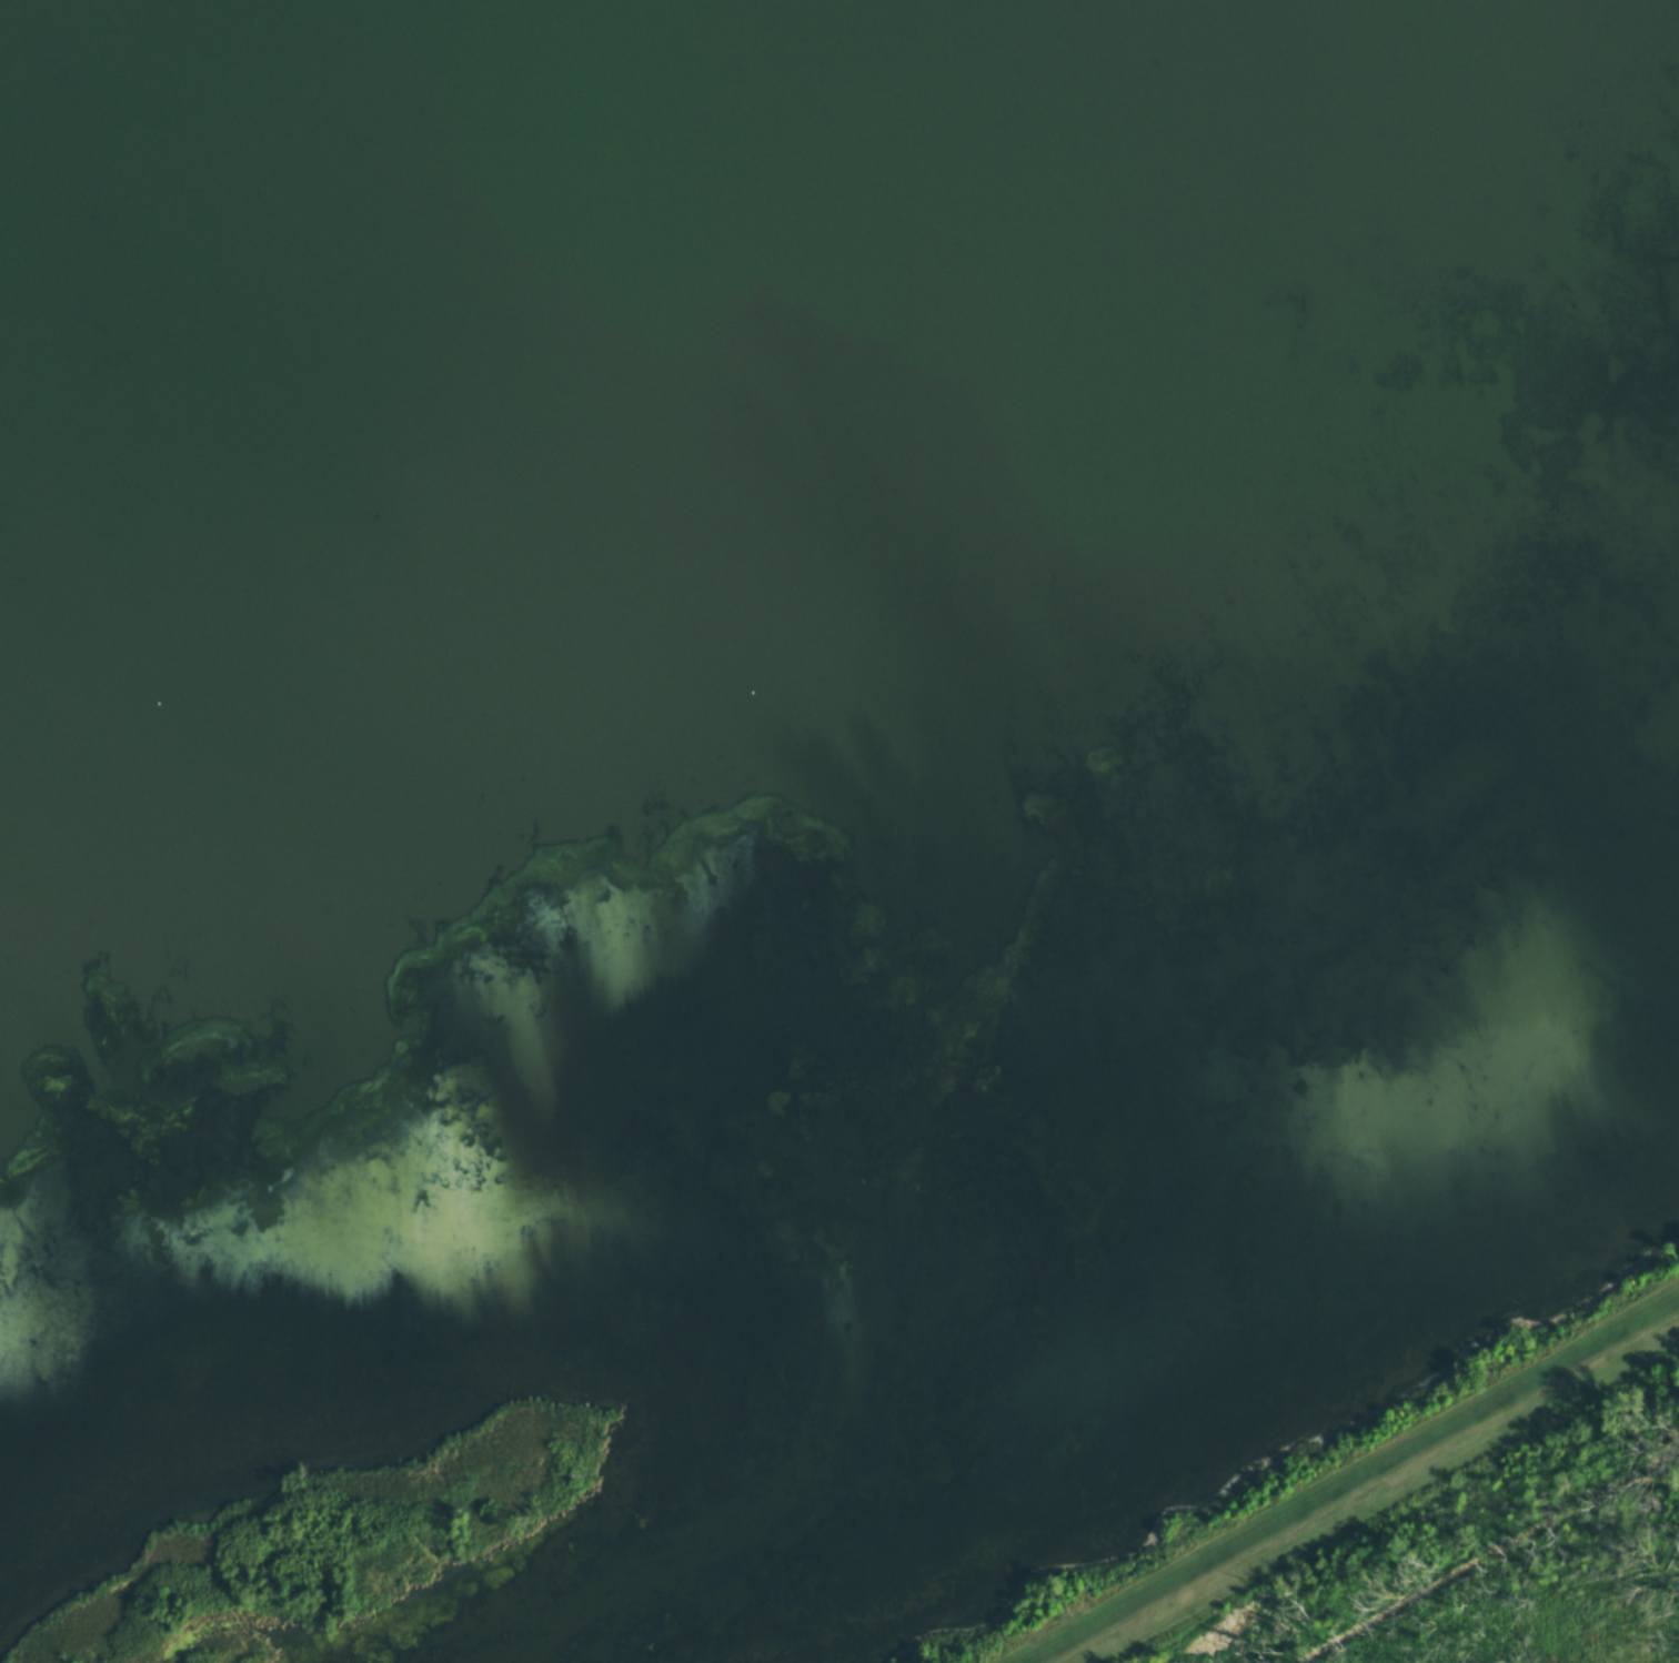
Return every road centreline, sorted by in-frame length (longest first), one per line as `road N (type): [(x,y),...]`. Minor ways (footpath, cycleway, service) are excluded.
road 1 (track): [(1678,1311),(1051,1662)]

